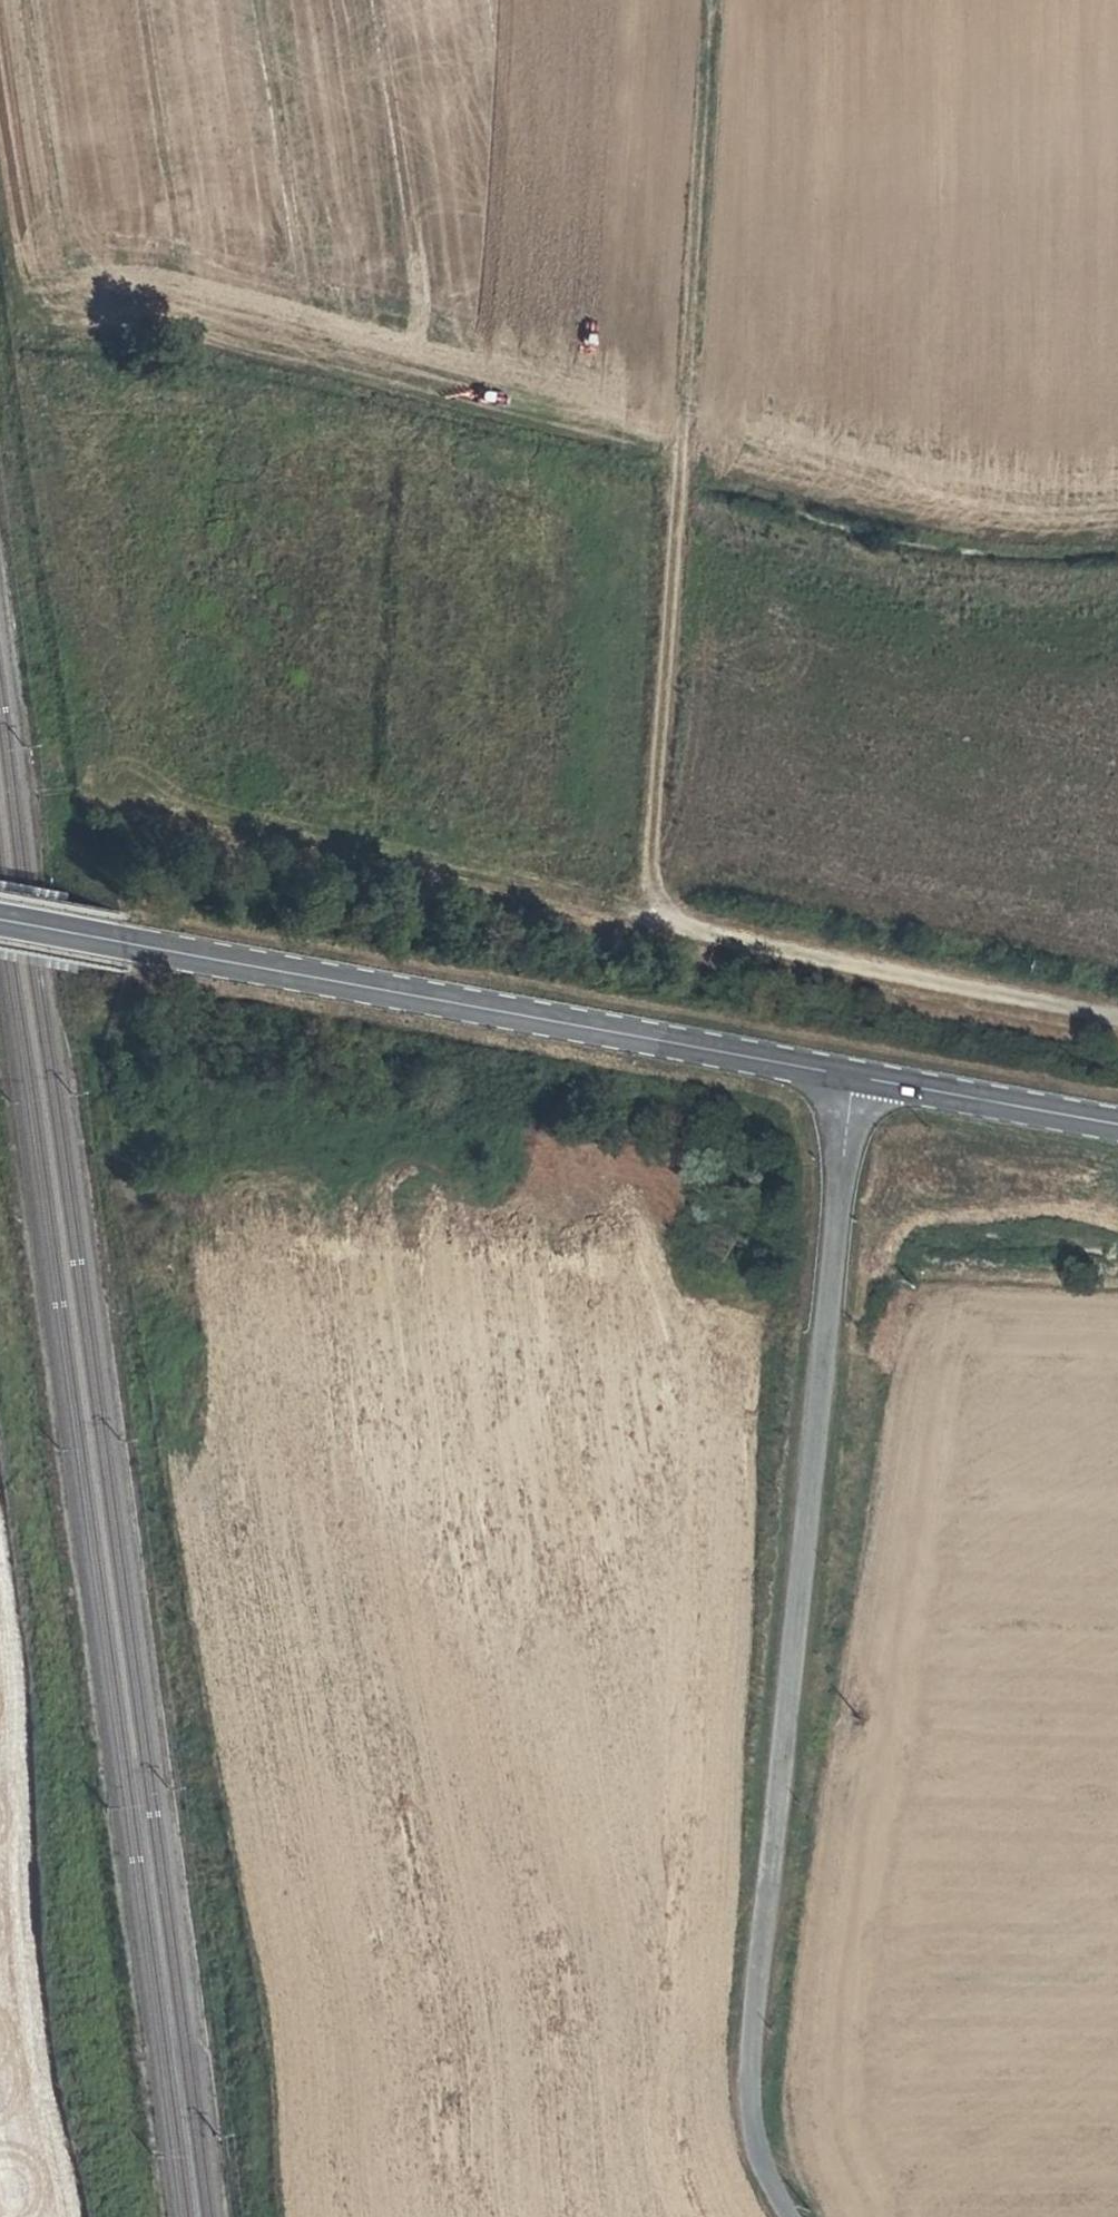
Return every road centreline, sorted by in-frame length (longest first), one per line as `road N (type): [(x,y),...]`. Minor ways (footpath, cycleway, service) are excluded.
road 1 (unclassified): [(791,2216),(766,2179),(753,2134),(752,2072),(856,1076)]
road 2 (secondary): [(0,920),(856,1076)]
road 3 (track): [(1117,1014),(642,915)]
road 4 (secondary): [(856,1076),(1117,1124)]

